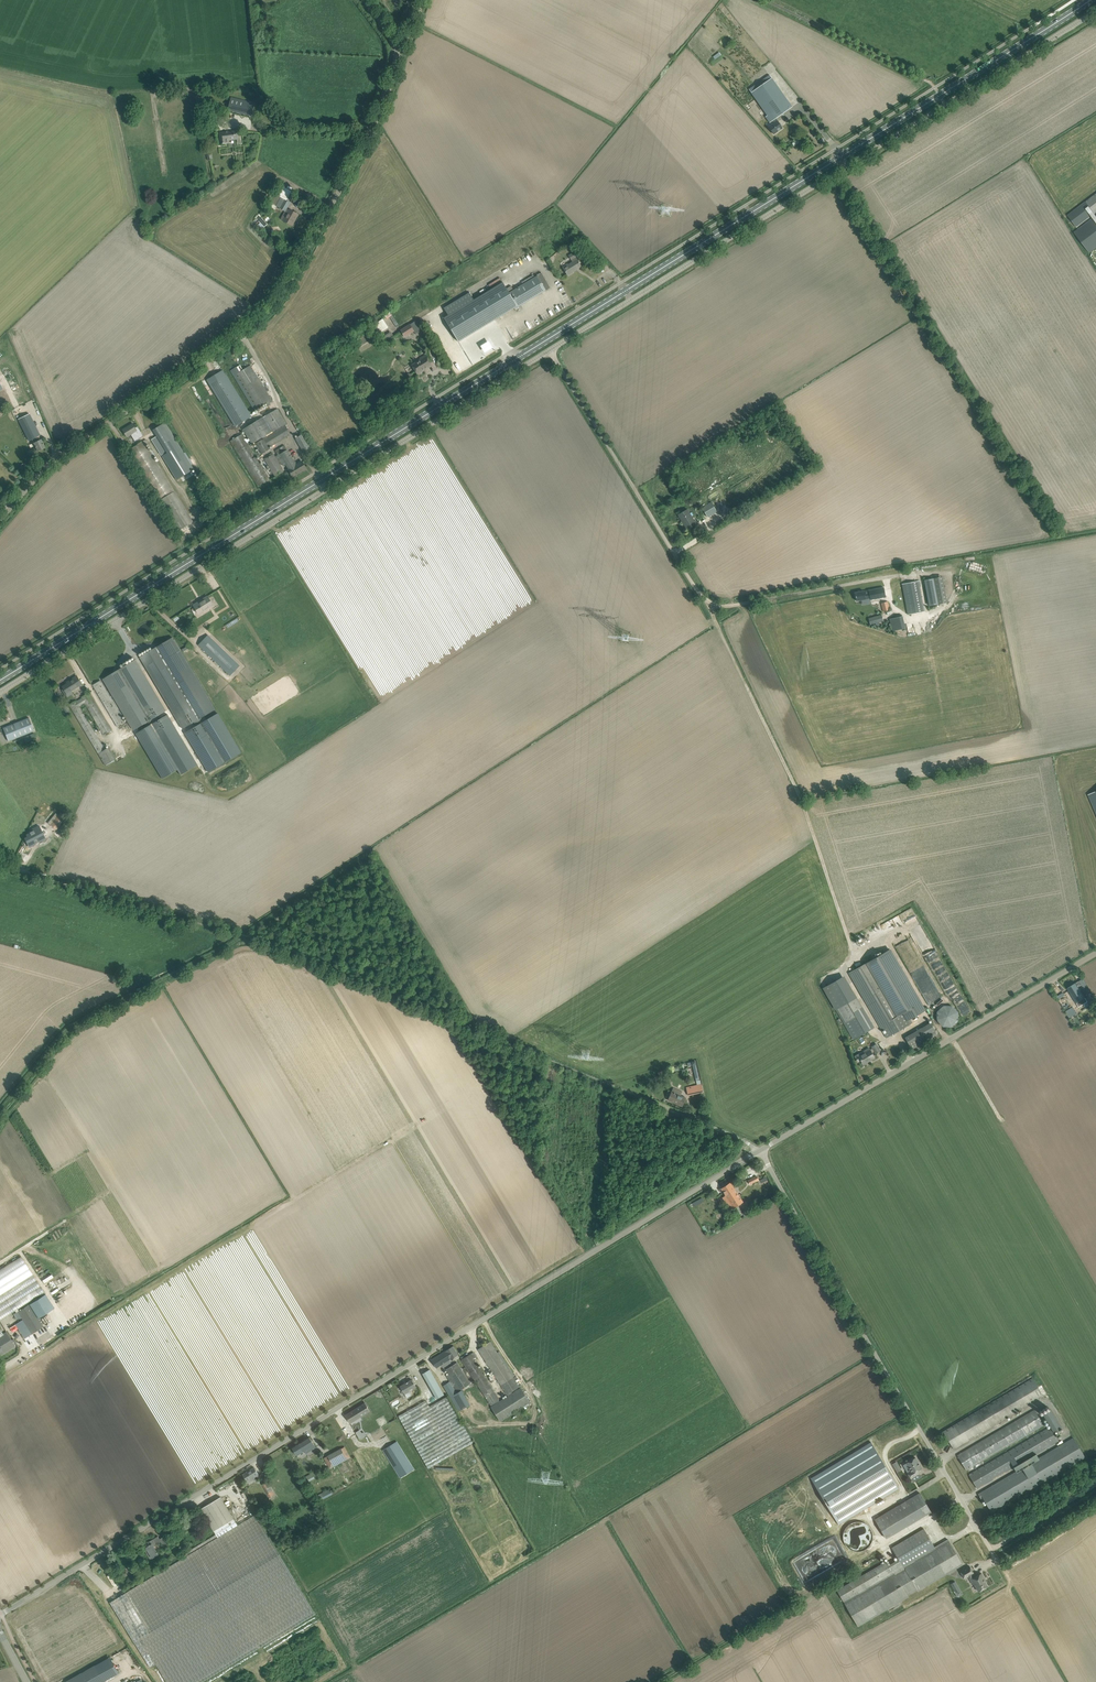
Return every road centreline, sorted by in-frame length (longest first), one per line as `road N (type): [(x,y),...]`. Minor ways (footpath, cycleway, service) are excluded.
road 1 (primary): [(0,681),(1093,0)]
road 2 (unclassified): [(0,1612),(763,1152)]
road 3 (unclassified): [(0,692),(550,351)]
road 4 (unclassified): [(550,351),(1095,12)]
road 5 (unclassified): [(396,50),(370,133),(275,307),(49,465),(0,523)]
road 6 (unclassified): [(997,1561),(763,1152)]
road 7 (unclassified): [(846,582),(736,604),(708,599),(550,351)]
road 8 (track): [(708,599),(805,808),(856,958)]
road 9 (unclassified): [(763,1152),(1095,952)]
road 10 (track): [(248,936),(73,1025),(0,1113)]
road 11 (track): [(869,1557),(657,1681)]
road 12 (unclassified): [(763,1152),(547,1061)]
road 13 (track): [(991,1550),(1095,1485)]

